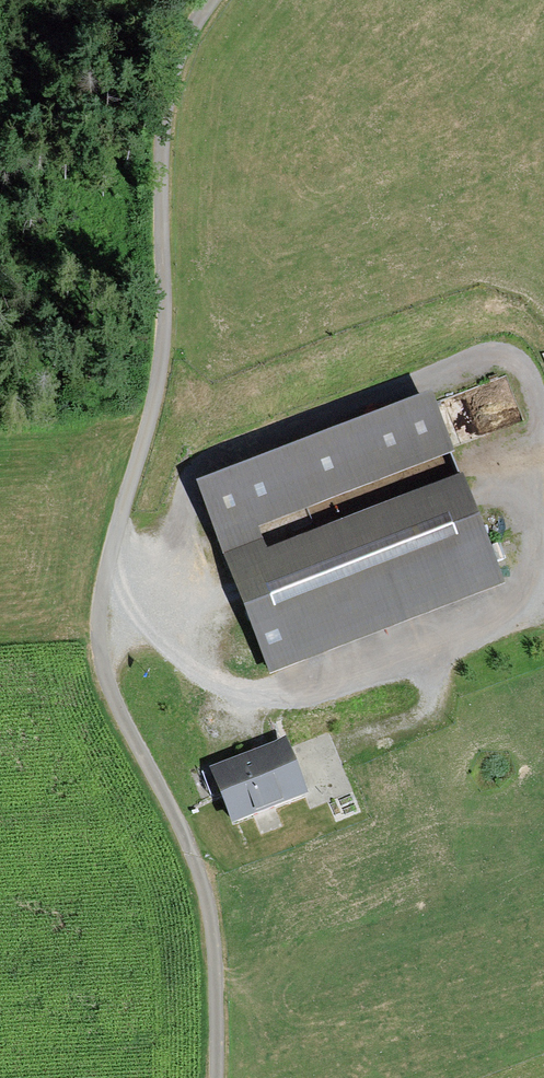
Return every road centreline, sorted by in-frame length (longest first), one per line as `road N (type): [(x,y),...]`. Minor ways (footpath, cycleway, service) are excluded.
road 1 (track): [(216,1077),(205,890),(112,691),(99,629),(162,348),(169,94),(180,52),(213,0)]
road 2 (track): [(104,591),(175,598),(229,716),(543,602)]
road 3 (track): [(543,415),(527,367),(513,355),(494,356),(200,469),(171,531)]
road 4 (track): [(543,595),(494,467),(543,449)]
road 5 (track): [(419,647),(434,703),(416,718),(328,752)]

